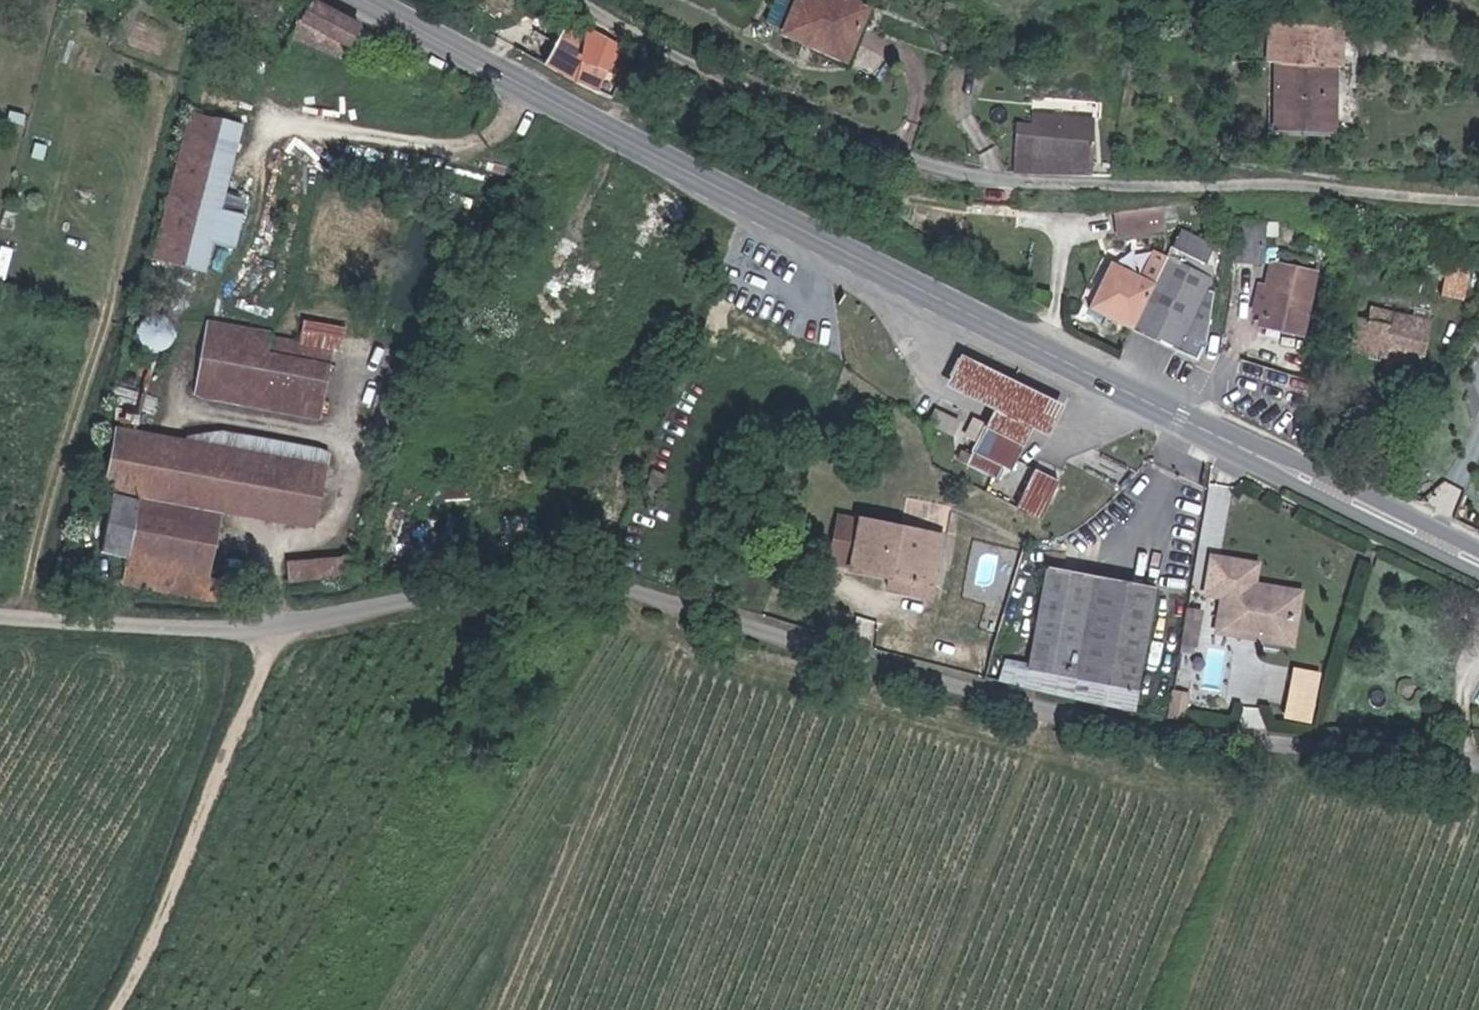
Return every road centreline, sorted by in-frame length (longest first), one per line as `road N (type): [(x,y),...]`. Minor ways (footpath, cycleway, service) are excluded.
road 1 (unclassified): [(1478,766),(1262,751),(1102,724),(577,582),(285,624),(128,629),(0,617)]
road 2 (primary): [(350,0),(1478,557)]
road 3 (residential): [(596,0),(660,46),(873,158),(975,176),(1478,187)]
road 4 (track): [(122,1009),(150,971),(285,624)]

